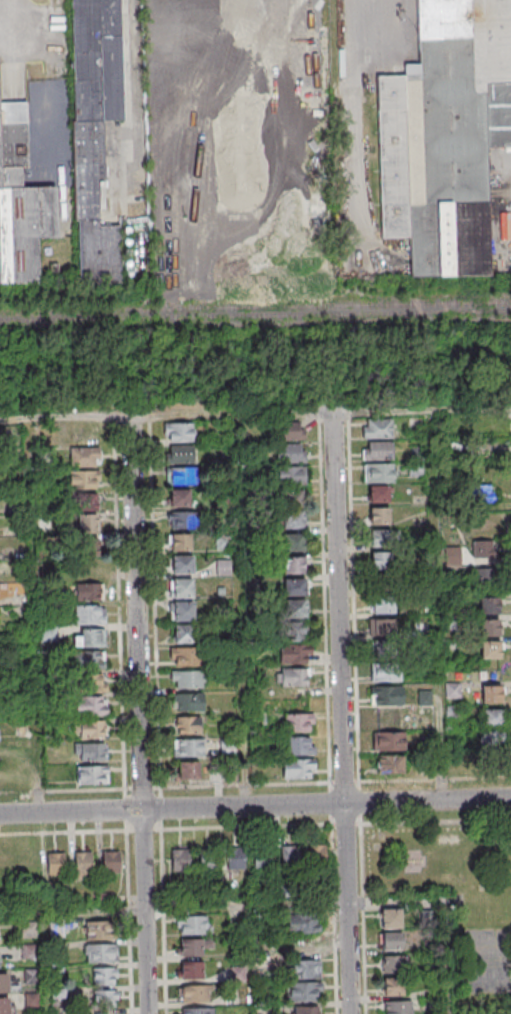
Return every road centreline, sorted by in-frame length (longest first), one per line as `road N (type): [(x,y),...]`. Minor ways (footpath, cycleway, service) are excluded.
road 1 (residential): [(353,1013),(336,413)]
road 2 (residential): [(148,1013),(129,414)]
road 3 (residential): [(510,799),(0,814)]

